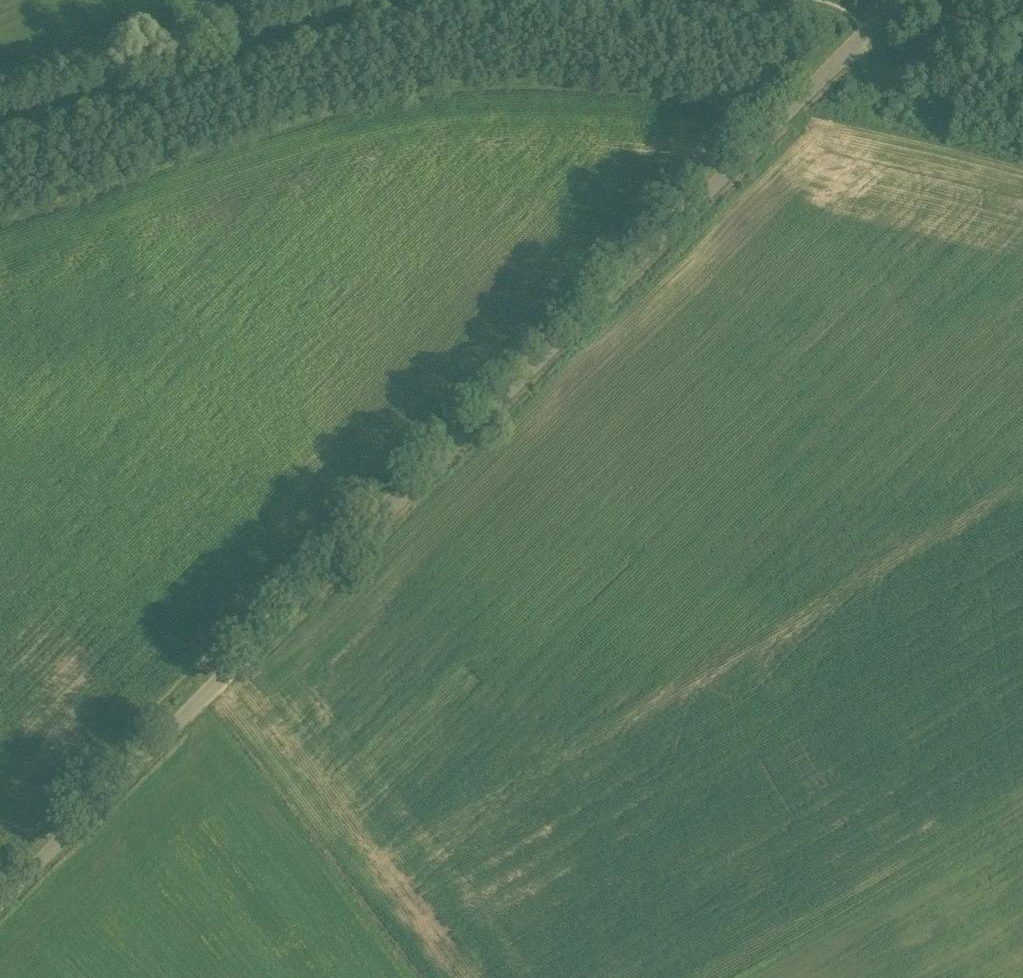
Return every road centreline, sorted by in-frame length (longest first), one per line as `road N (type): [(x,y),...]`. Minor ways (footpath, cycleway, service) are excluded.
road 1 (unclassified): [(0,904),(898,0)]

